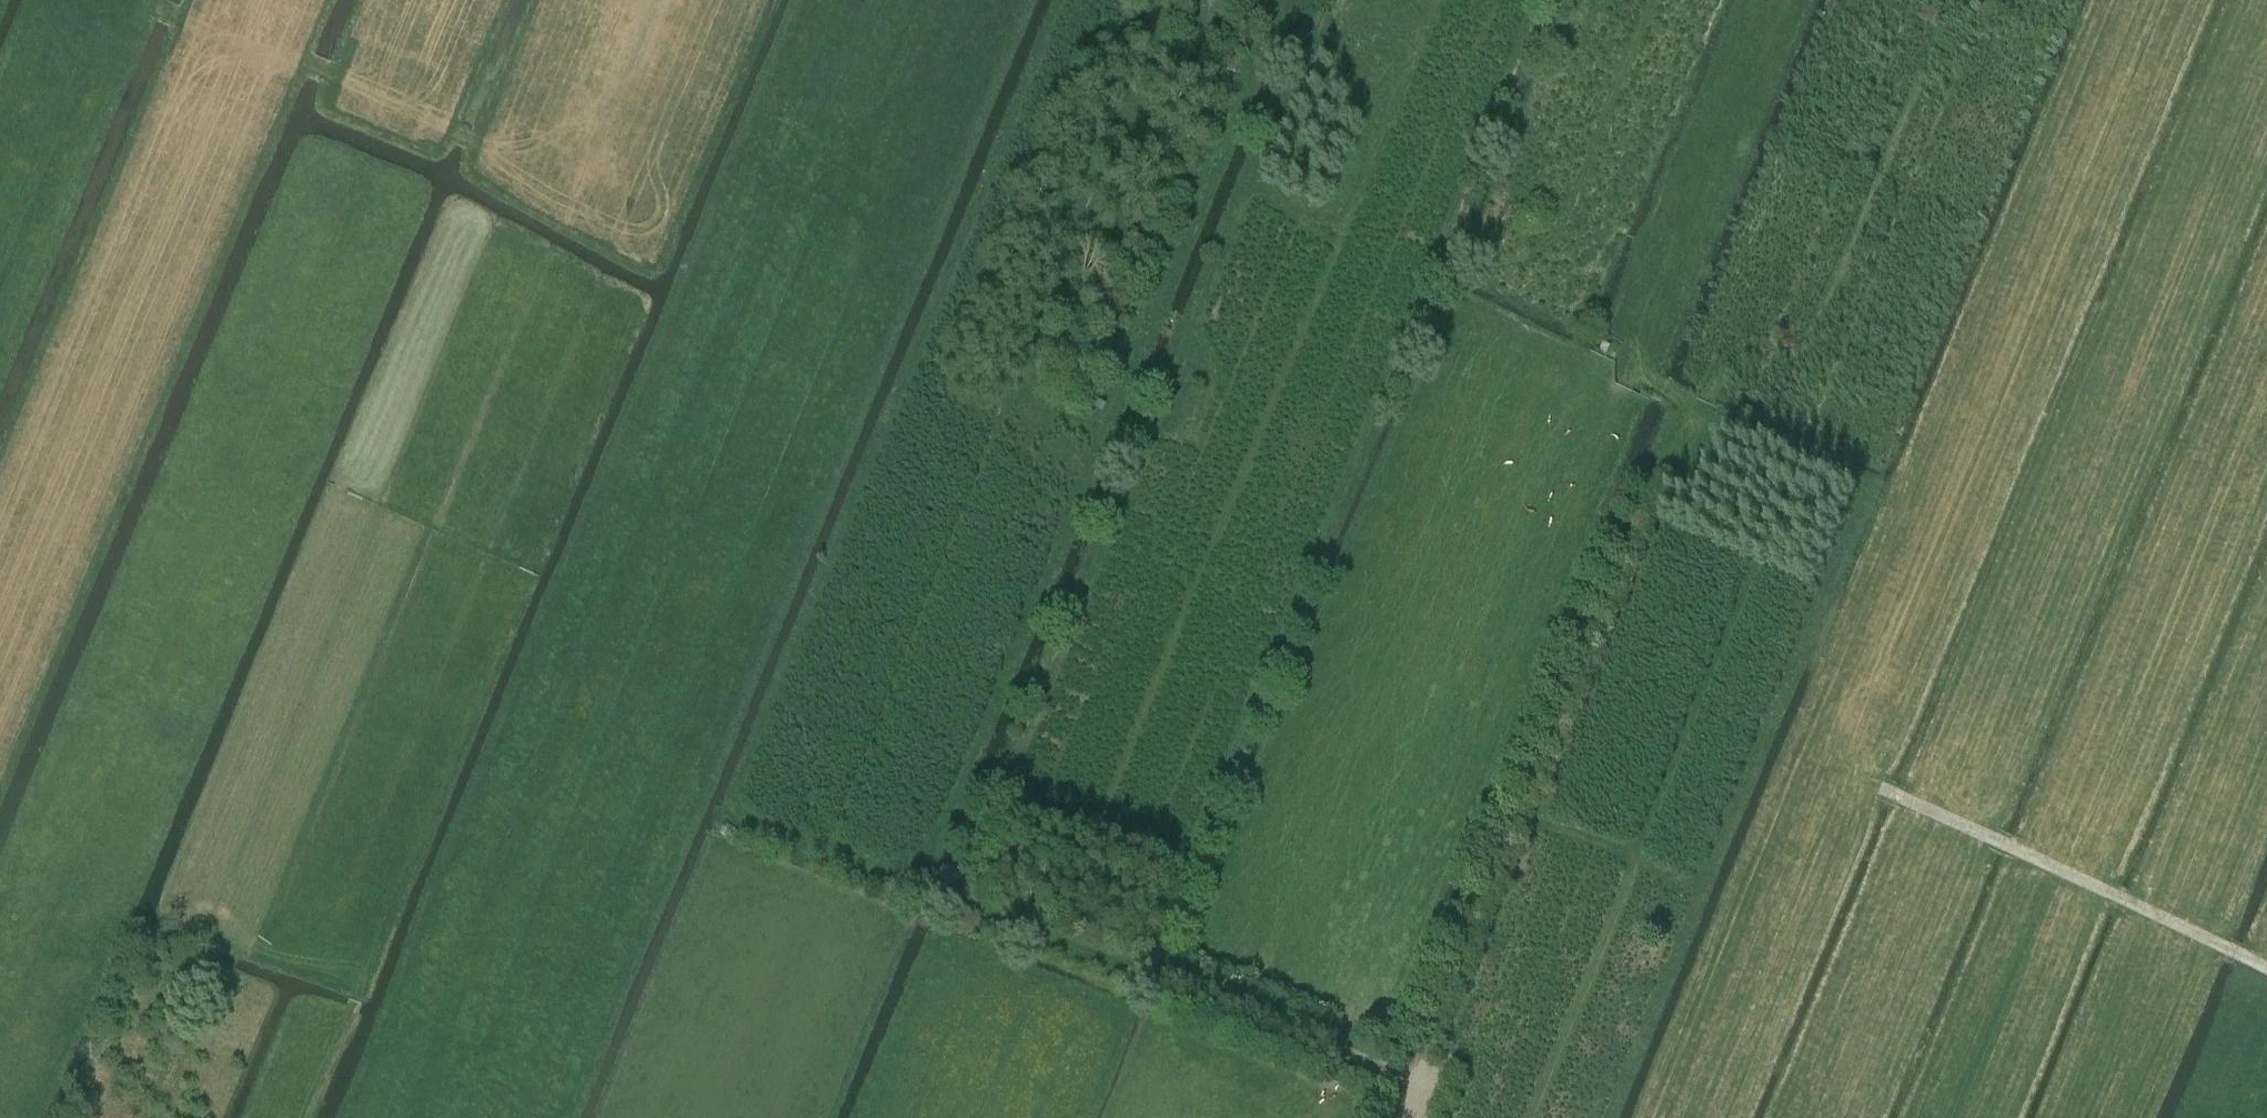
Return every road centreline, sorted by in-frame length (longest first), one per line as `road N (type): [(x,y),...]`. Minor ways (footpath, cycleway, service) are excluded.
road 1 (track): [(1408,1117),(1670,490)]
road 2 (track): [(1423,1082),(966,882)]
road 3 (track): [(2266,978),(1891,793)]

